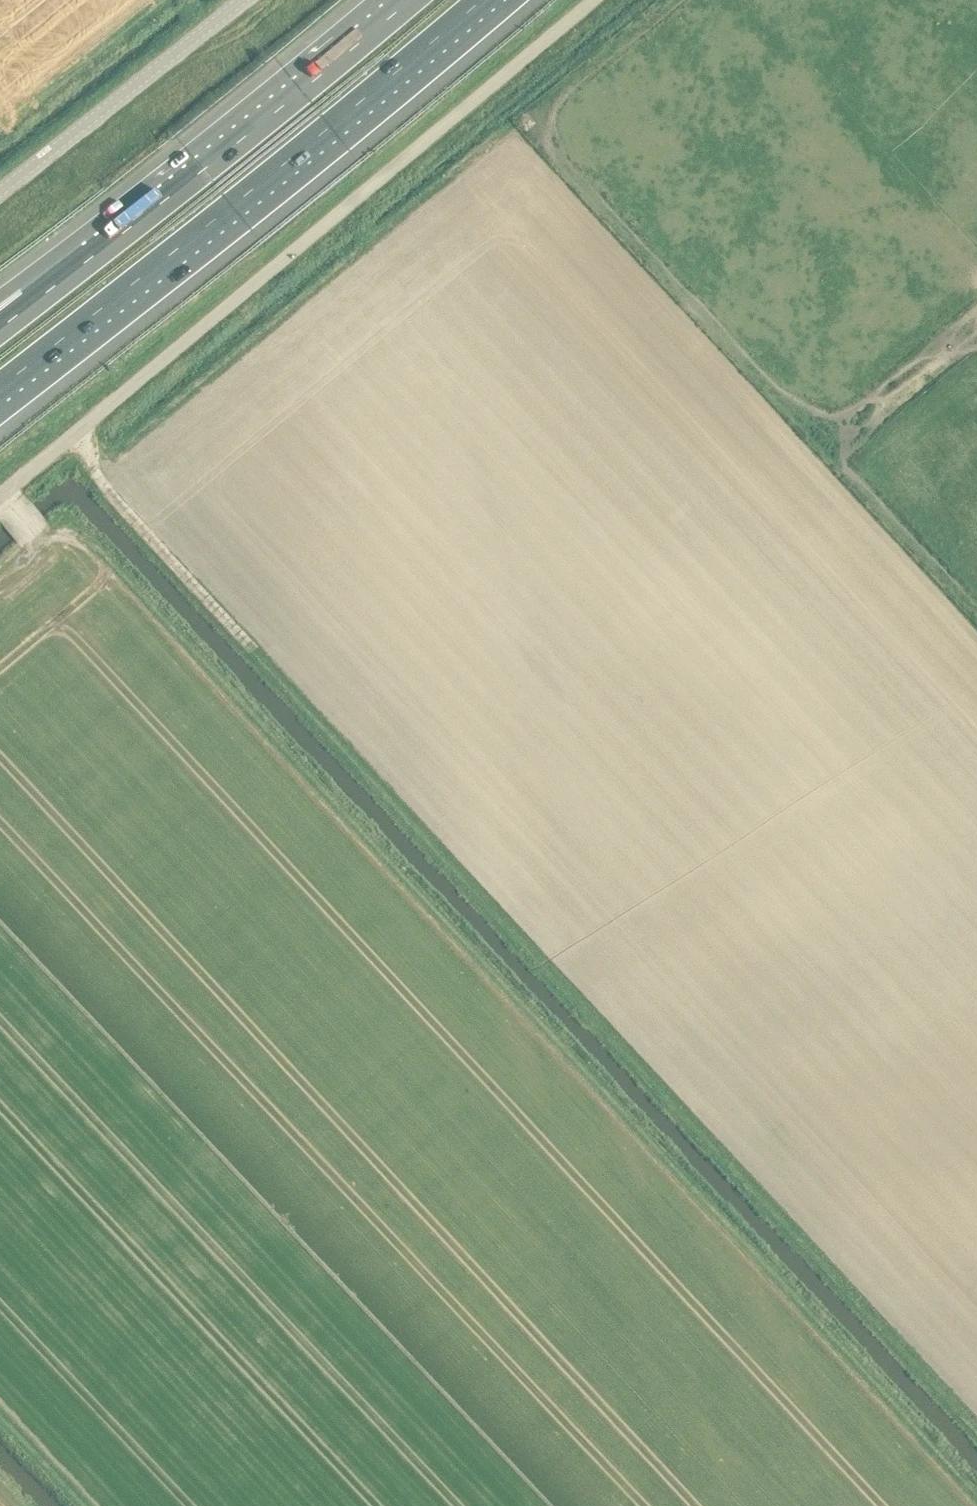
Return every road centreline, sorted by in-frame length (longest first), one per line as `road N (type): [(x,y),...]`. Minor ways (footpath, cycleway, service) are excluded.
road 1 (unclassified): [(0,511),(606,0)]
road 2 (motorway): [(0,386),(482,0)]
road 3 (unclassified): [(0,176),(232,0)]
road 4 (motorway): [(411,0),(190,180)]
road 5 (motorway): [(190,180),(0,327)]
road 6 (motorway): [(190,180),(0,296)]

